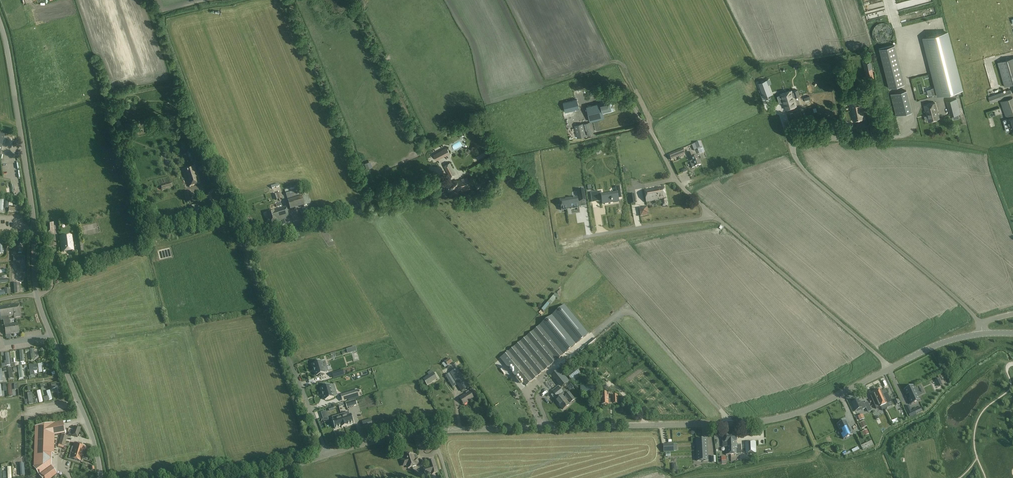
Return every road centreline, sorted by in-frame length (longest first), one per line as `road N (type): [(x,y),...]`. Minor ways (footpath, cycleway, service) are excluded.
road 1 (unclassified): [(432,431),(764,421),(889,368)]
road 2 (unclassified): [(101,477),(90,431),(39,307),(30,196),(0,24)]
road 3 (unclassified): [(899,136),(803,139),(792,151),(809,175),(980,323)]
road 4 (unclassified): [(328,455),(244,249),(366,203)]
road 5 (unclassified): [(889,368),(713,214)]
road 6 (residential): [(586,237),(713,214)]

